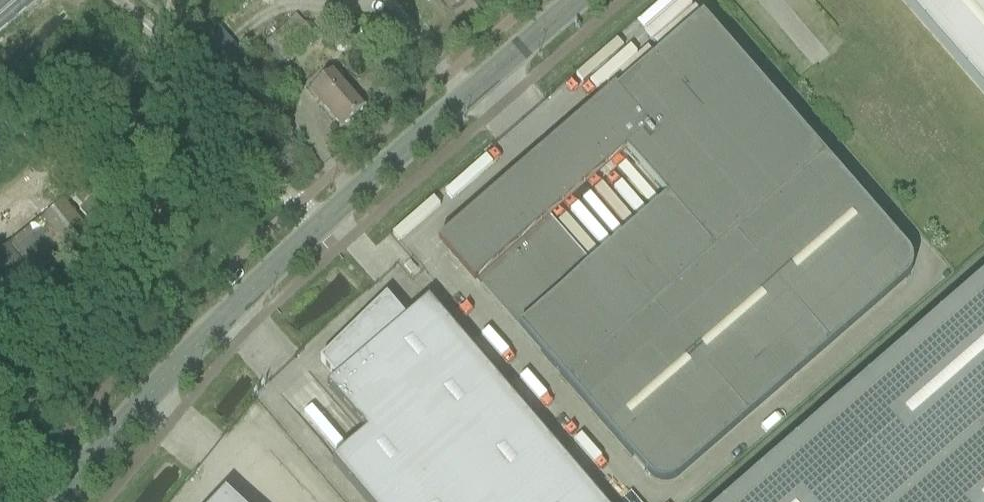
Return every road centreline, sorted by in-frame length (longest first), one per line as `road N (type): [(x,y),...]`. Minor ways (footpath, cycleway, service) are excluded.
road 1 (unclassified): [(57,501),(315,230)]
road 2 (unclassified): [(315,230),(582,0)]
road 3 (unclassified): [(315,230),(158,41)]

